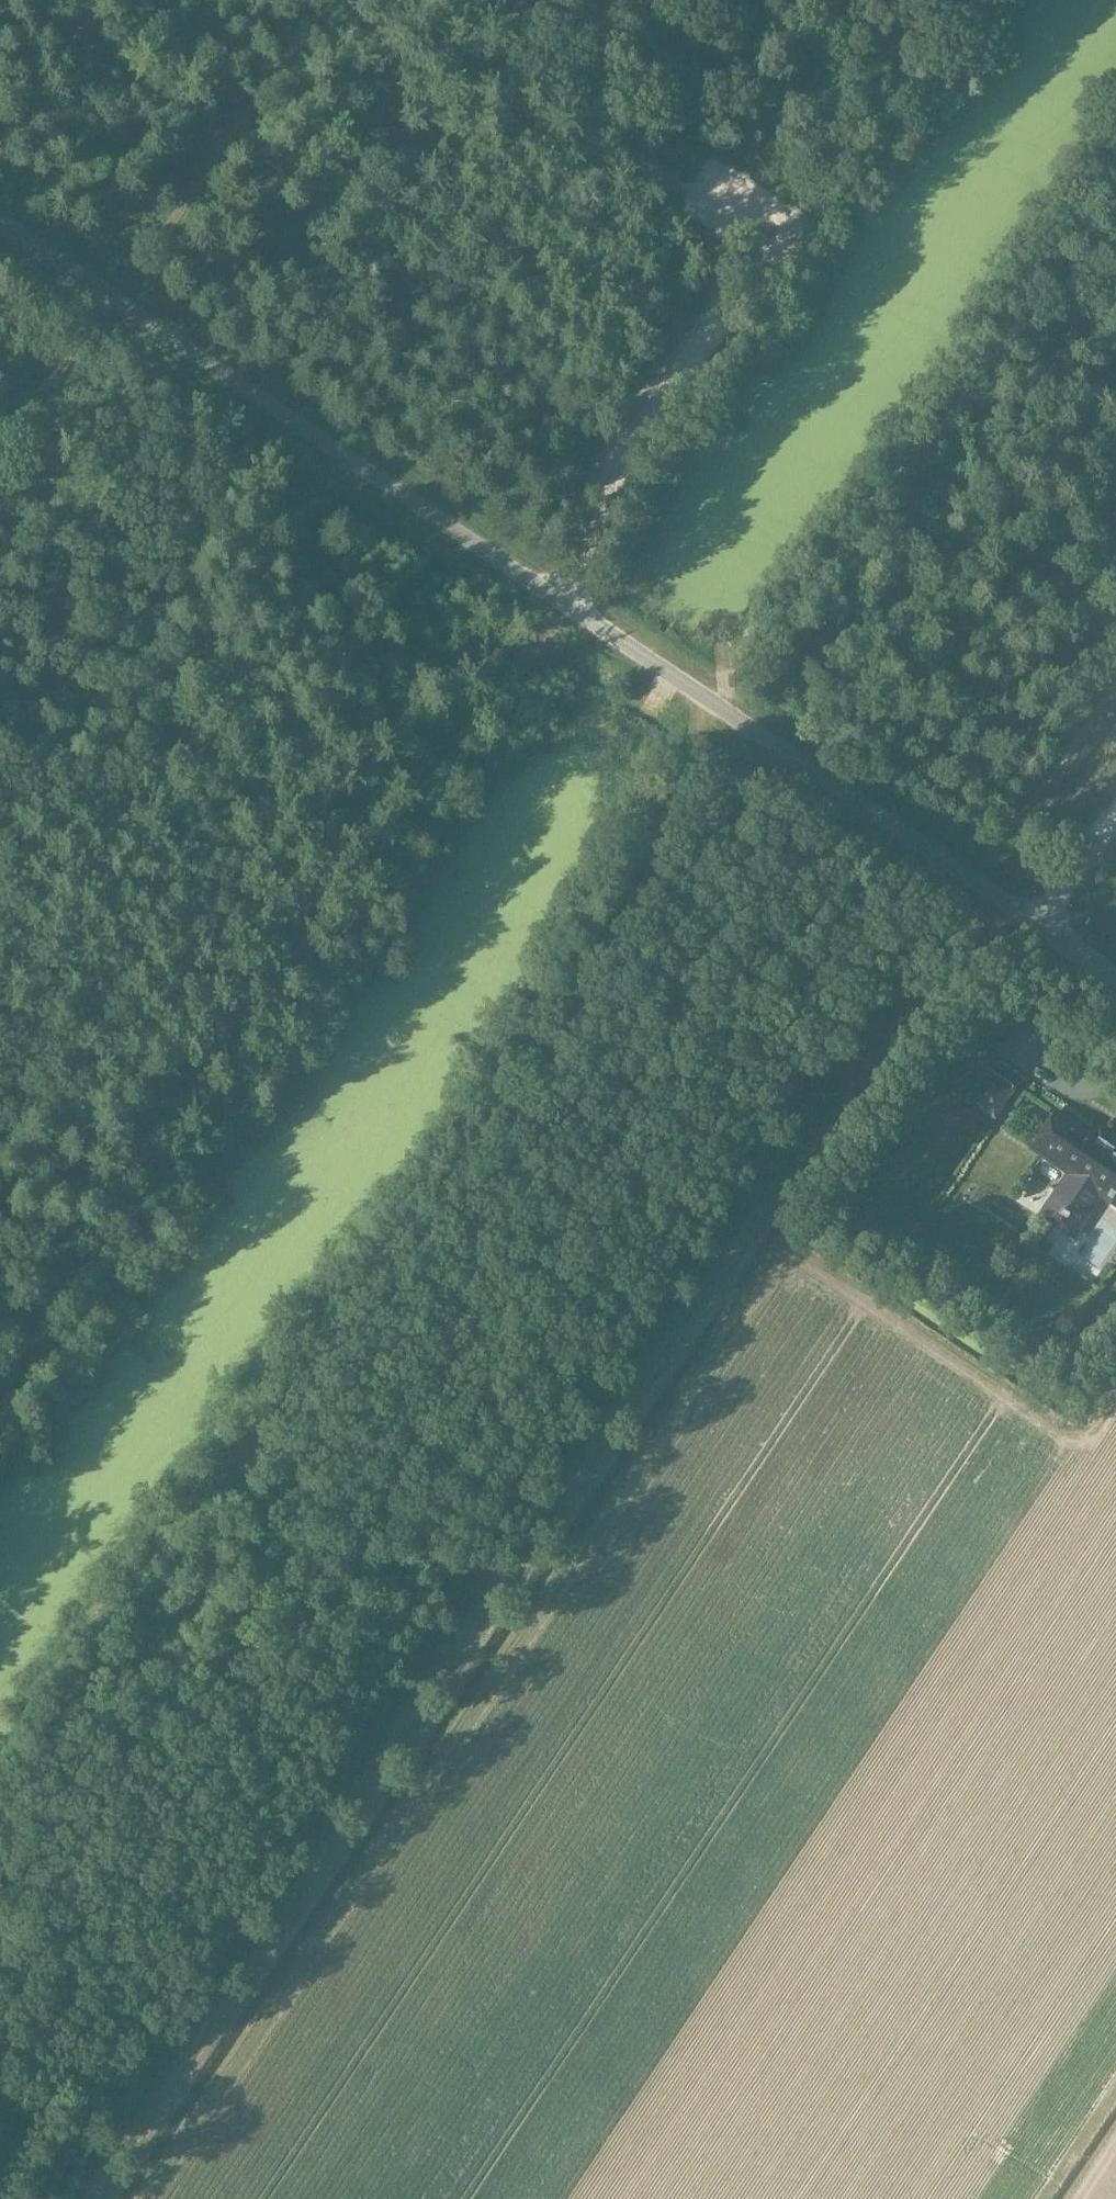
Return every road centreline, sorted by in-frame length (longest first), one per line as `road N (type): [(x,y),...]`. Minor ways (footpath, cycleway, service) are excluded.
road 1 (track): [(93,2198),(364,1807),(431,1680),(572,1490),(630,1393),(675,1341),(1115,688)]
road 2 (track): [(765,643),(709,702),(583,967),(483,1233),(437,1392),(378,1527),(145,1863),(0,2008)]
road 3 (unclassified): [(1115,978),(0,225)]
road 4 (track): [(0,1393),(252,978),(366,869),(466,710),(571,608)]
road 5 (track): [(23,0),(647,422)]
road 6 (track): [(1115,152),(946,422),(878,491),(765,643)]
road 7 (track): [(322,0),(0,444)]
road 8 (track): [(699,174),(791,234),(647,422),(556,599)]

